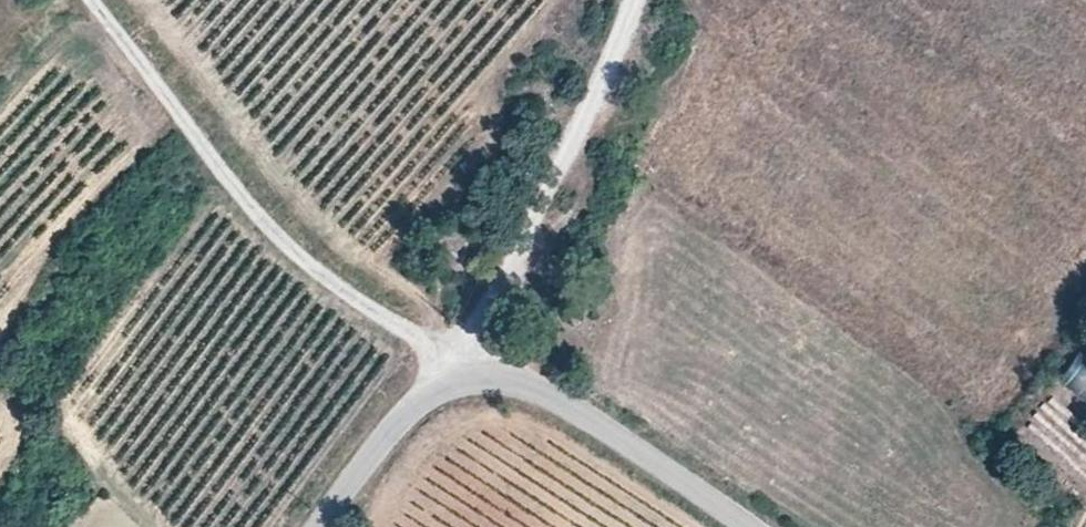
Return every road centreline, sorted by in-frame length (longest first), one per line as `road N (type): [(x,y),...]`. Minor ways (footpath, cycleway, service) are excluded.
road 1 (unclassified): [(89,0),(278,238),(353,298),(460,363),(473,388)]
road 2 (track): [(460,363),(632,0)]
road 3 (tertiary): [(749,526),(561,404),(502,386),(473,388)]
road 4 (tertiary): [(473,388),(439,395),(406,423),(332,526)]

